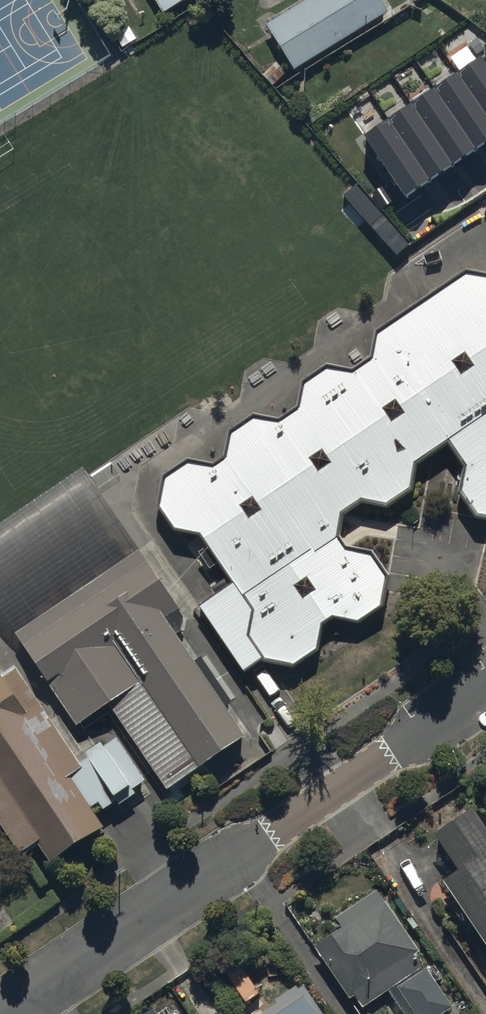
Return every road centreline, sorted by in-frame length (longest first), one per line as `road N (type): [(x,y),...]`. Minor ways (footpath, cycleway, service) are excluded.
road 1 (residential): [(0,1013),(485,687)]

